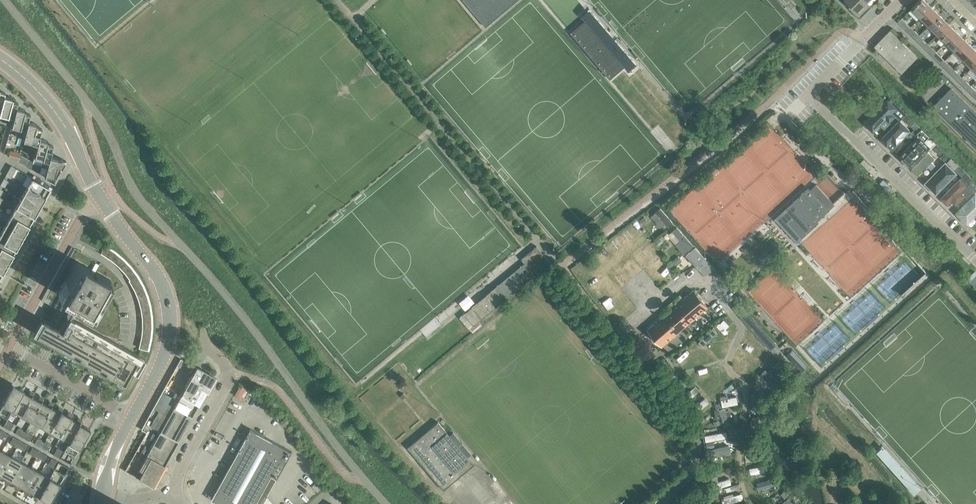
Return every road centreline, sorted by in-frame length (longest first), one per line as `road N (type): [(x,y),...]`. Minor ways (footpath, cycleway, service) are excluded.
road 1 (residential): [(975,260),(811,97),(904,0)]
road 2 (tertiary): [(134,414),(165,353),(168,317),(160,281),(101,198)]
road 3 (residential): [(9,347),(83,215),(101,198)]
road 4 (tertiary): [(101,198),(54,110),(0,59)]
road 5 (unclassified): [(661,503),(683,487),(697,460),(694,433),(640,364)]
road 6 (unclassified): [(177,494),(230,378),(205,342)]
road 7 (residential): [(134,414),(9,347)]
road 8 (unclassified): [(640,364),(615,333),(688,276)]

